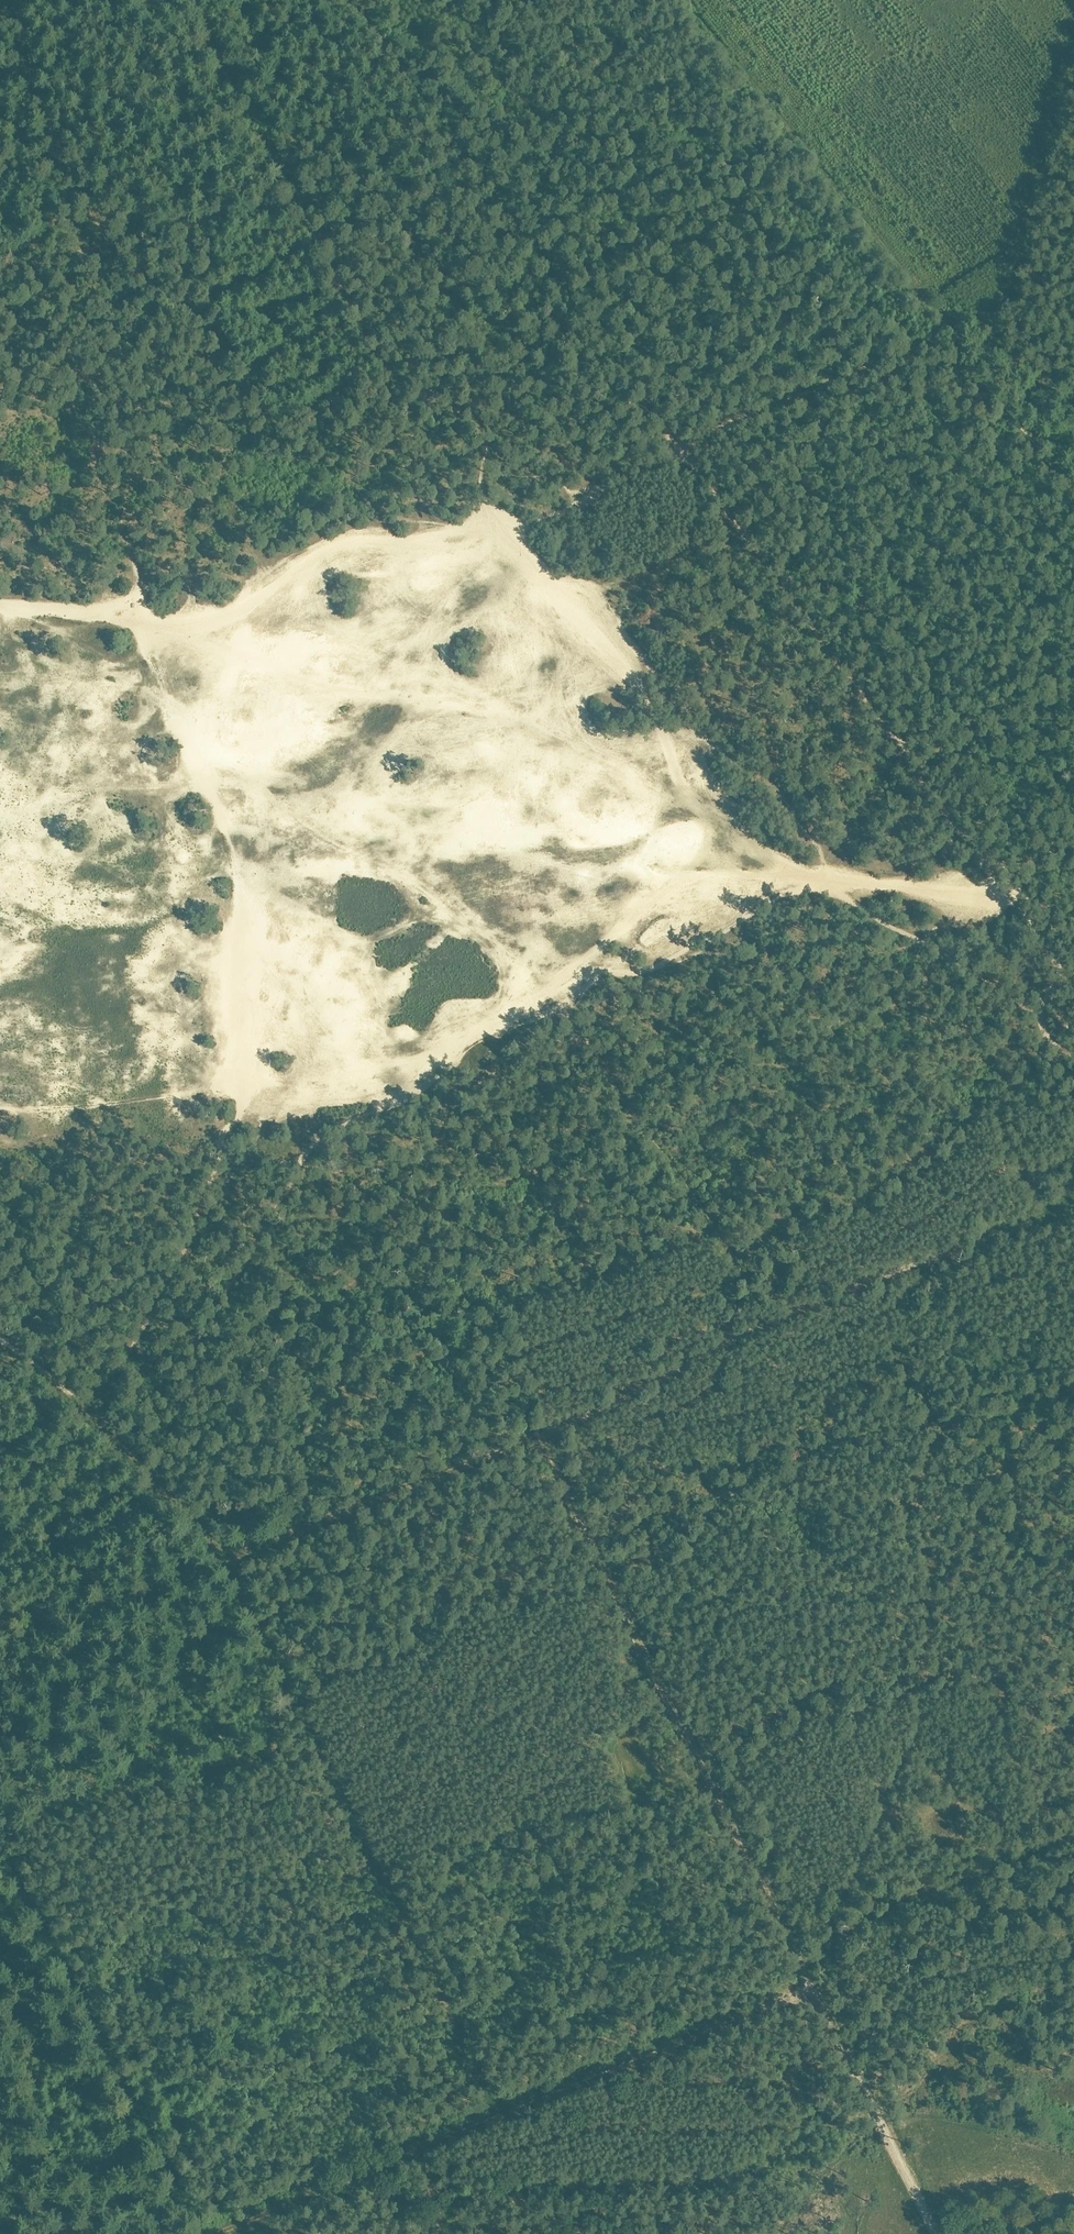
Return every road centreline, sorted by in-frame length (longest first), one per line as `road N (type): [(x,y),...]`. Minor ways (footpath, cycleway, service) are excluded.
road 1 (track): [(0,1637),(544,1438),(762,1318),(1073,1202)]
road 2 (track): [(946,2233),(544,1438)]
road 3 (track): [(206,2233),(817,1985)]
road 4 (track): [(540,256),(820,174),(954,332)]
road 5 (track): [(473,166),(103,241),(0,271)]
road 6 (track): [(762,1318),(568,1009)]
road 7 (track): [(954,332),(686,457)]
road 8 (track): [(686,457),(540,256)]
road 9 (track): [(218,1551),(65,1393)]
road 10 (track): [(473,166),(358,0)]
road 11 (track): [(1073,392),(954,332)]

